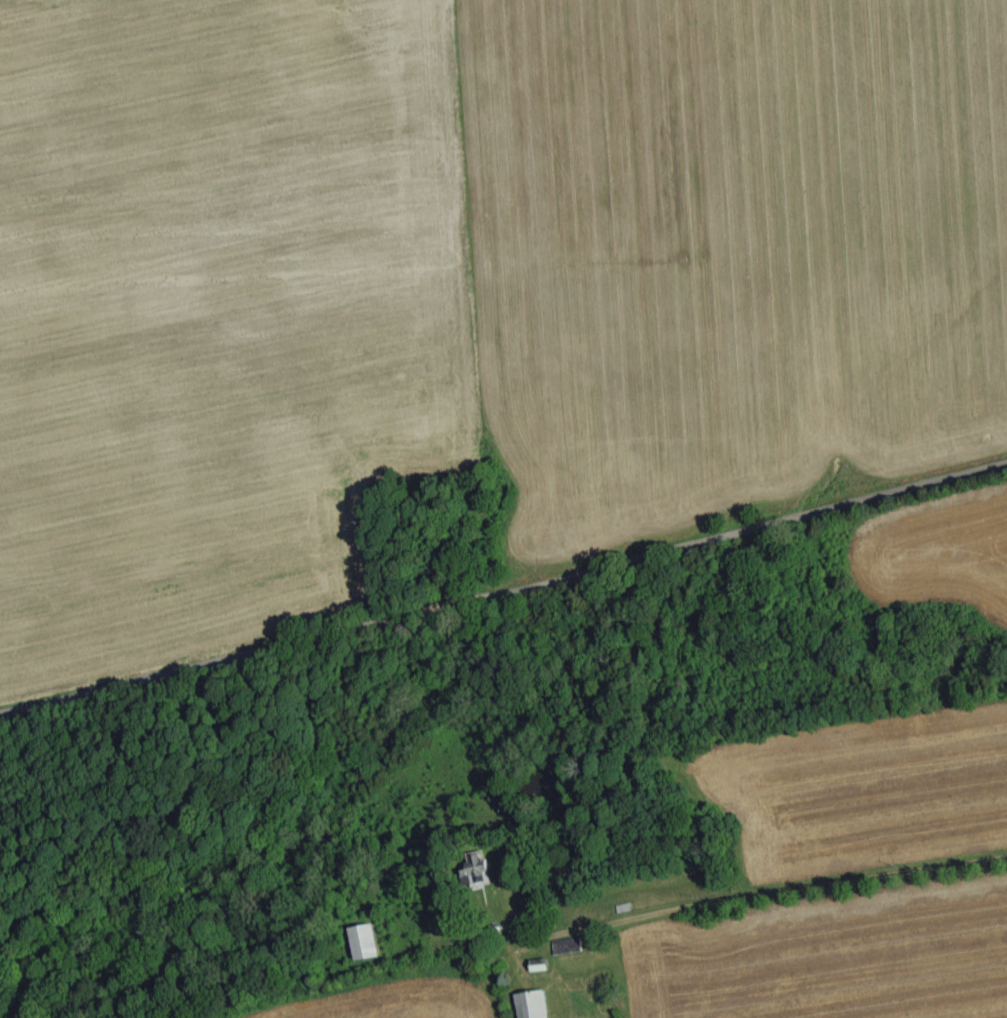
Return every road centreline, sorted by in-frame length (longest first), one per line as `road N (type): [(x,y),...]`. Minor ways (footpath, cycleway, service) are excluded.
road 1 (residential): [(1006,468),(678,562),(0,722)]

